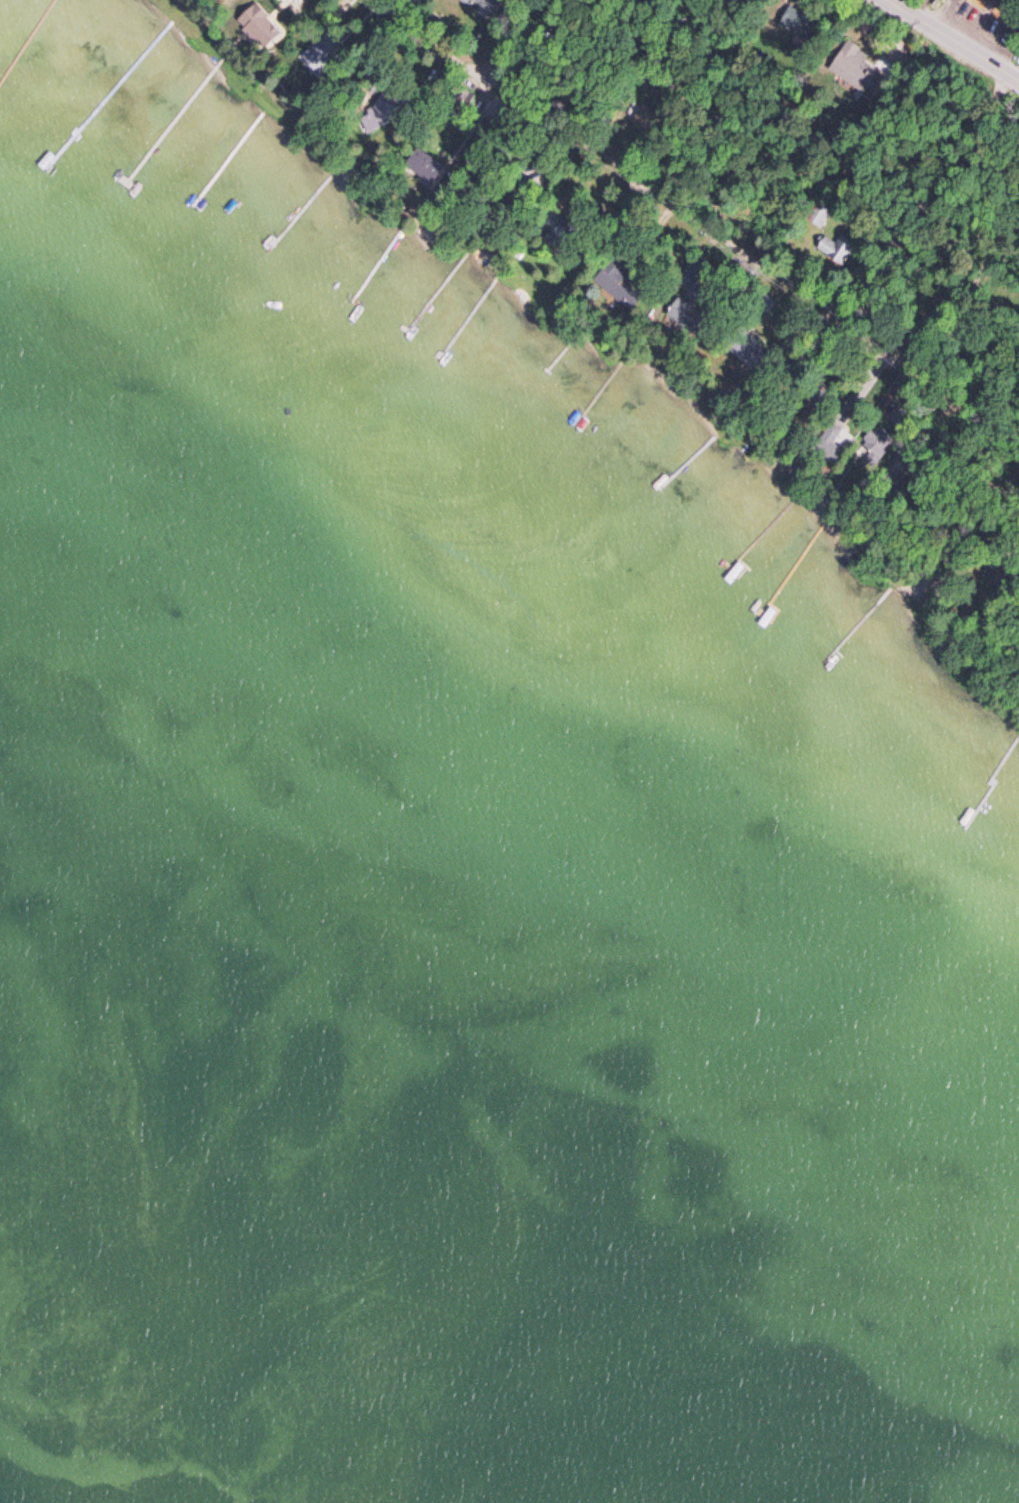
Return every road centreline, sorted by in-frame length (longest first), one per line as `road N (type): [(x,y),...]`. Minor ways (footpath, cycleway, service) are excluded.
road 1 (residential): [(841,320),(403,14)]
road 2 (residential): [(1015,72),(841,320)]
road 3 (tertiary): [(1018,75),(891,0)]
road 4 (residential): [(904,360),(1018,438)]

